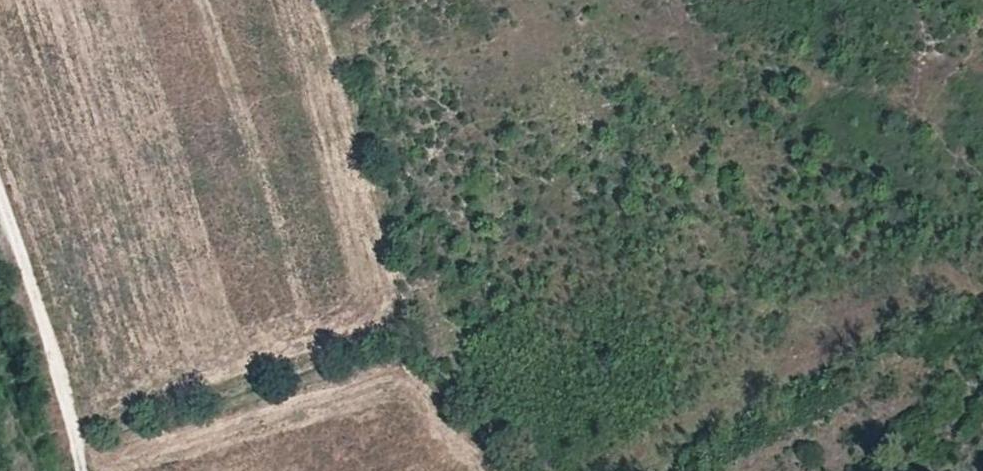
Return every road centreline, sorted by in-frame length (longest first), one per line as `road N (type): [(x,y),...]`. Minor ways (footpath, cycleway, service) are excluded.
road 1 (track): [(80,470),(57,363),(0,194)]

